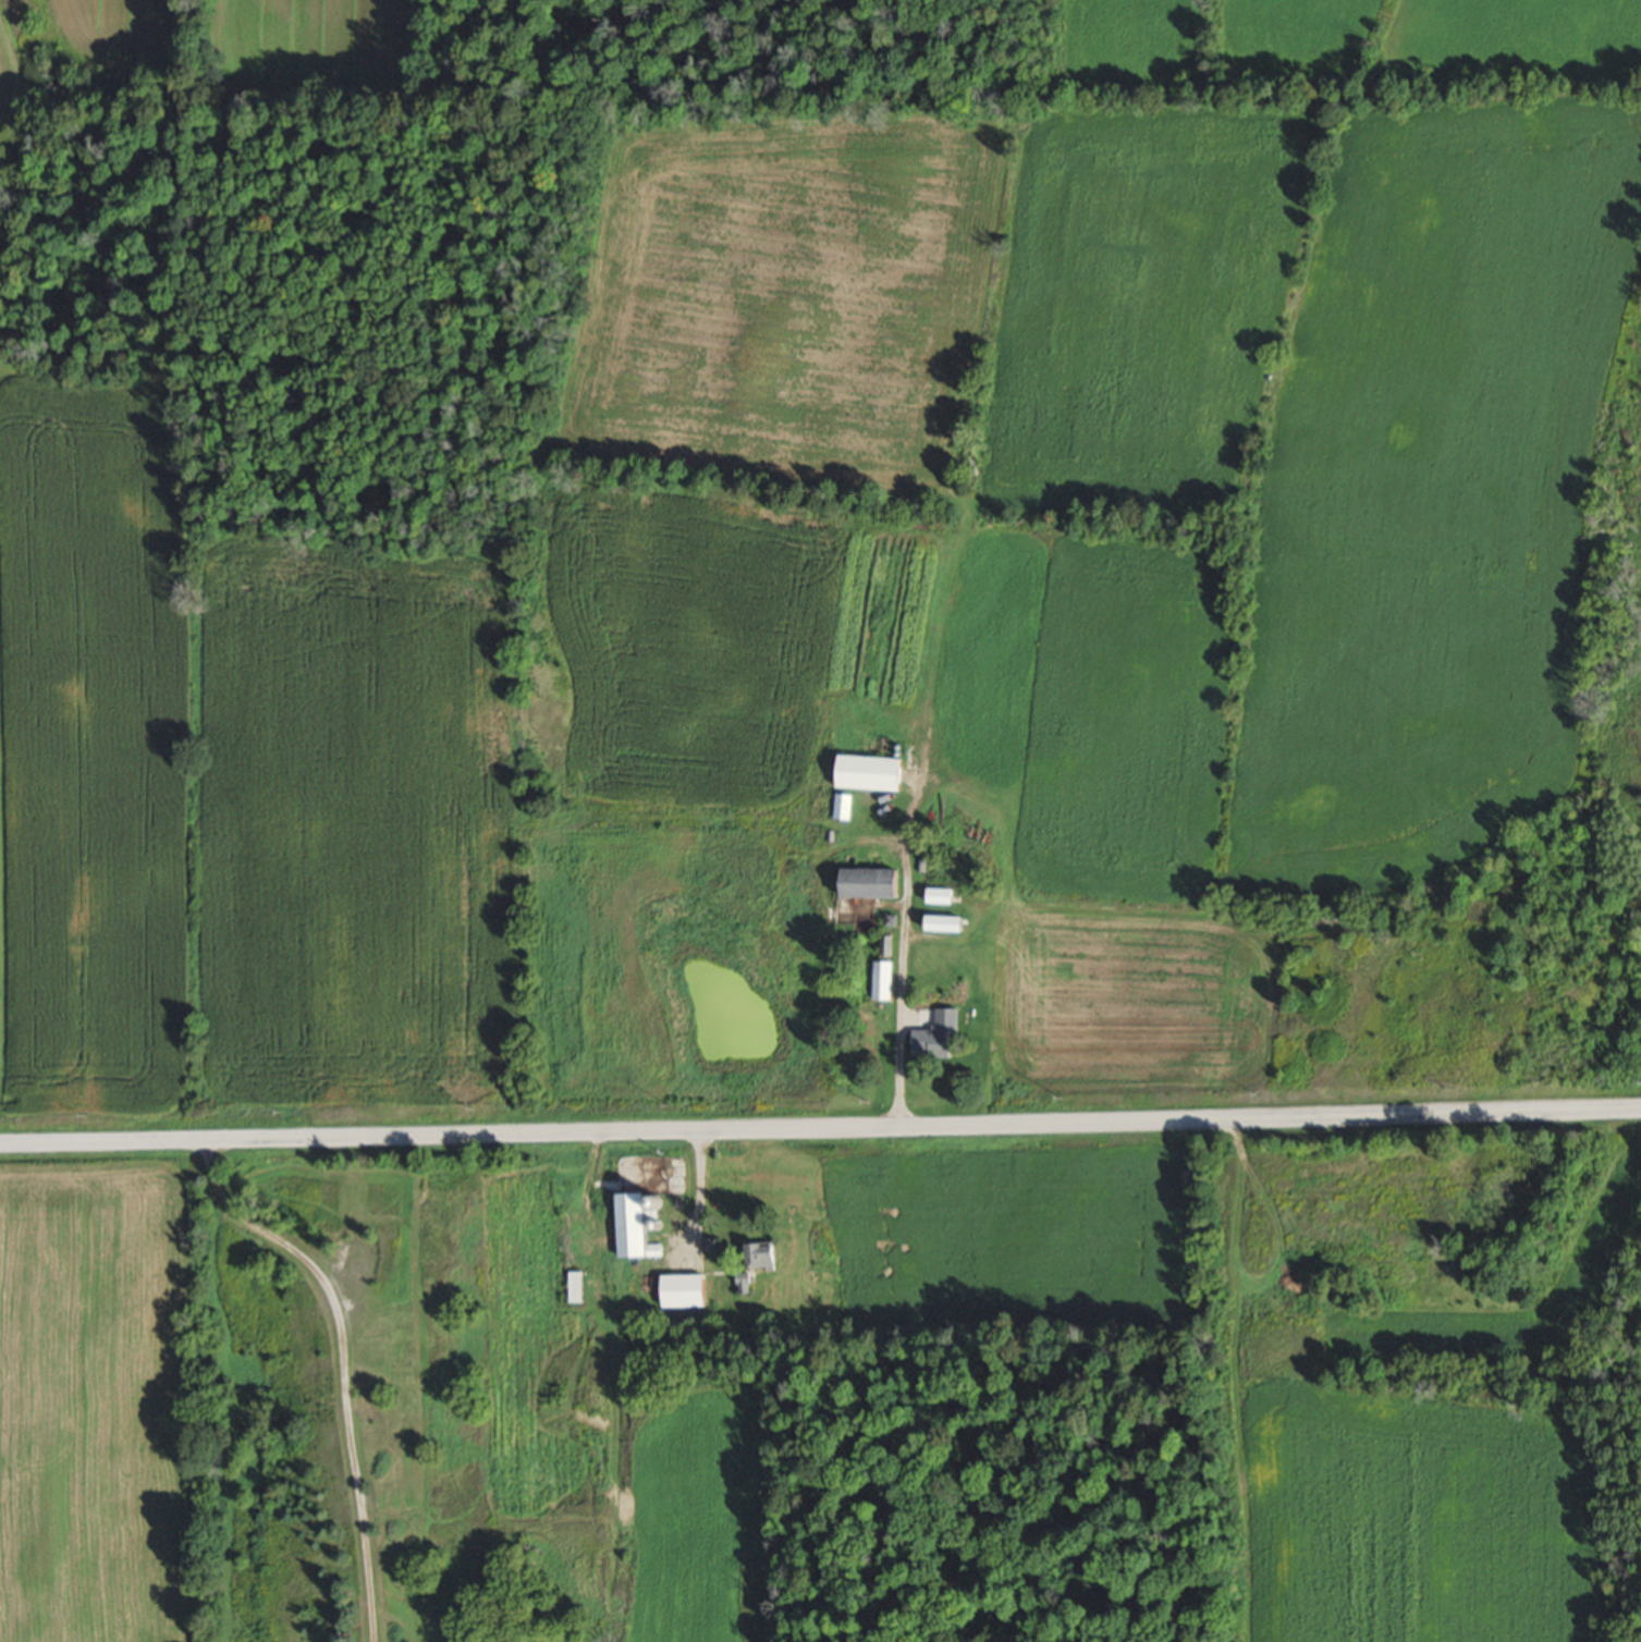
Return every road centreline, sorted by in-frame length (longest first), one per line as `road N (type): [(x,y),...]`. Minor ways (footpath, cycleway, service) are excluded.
road 1 (tertiary): [(0,1144),(1640,1109)]

